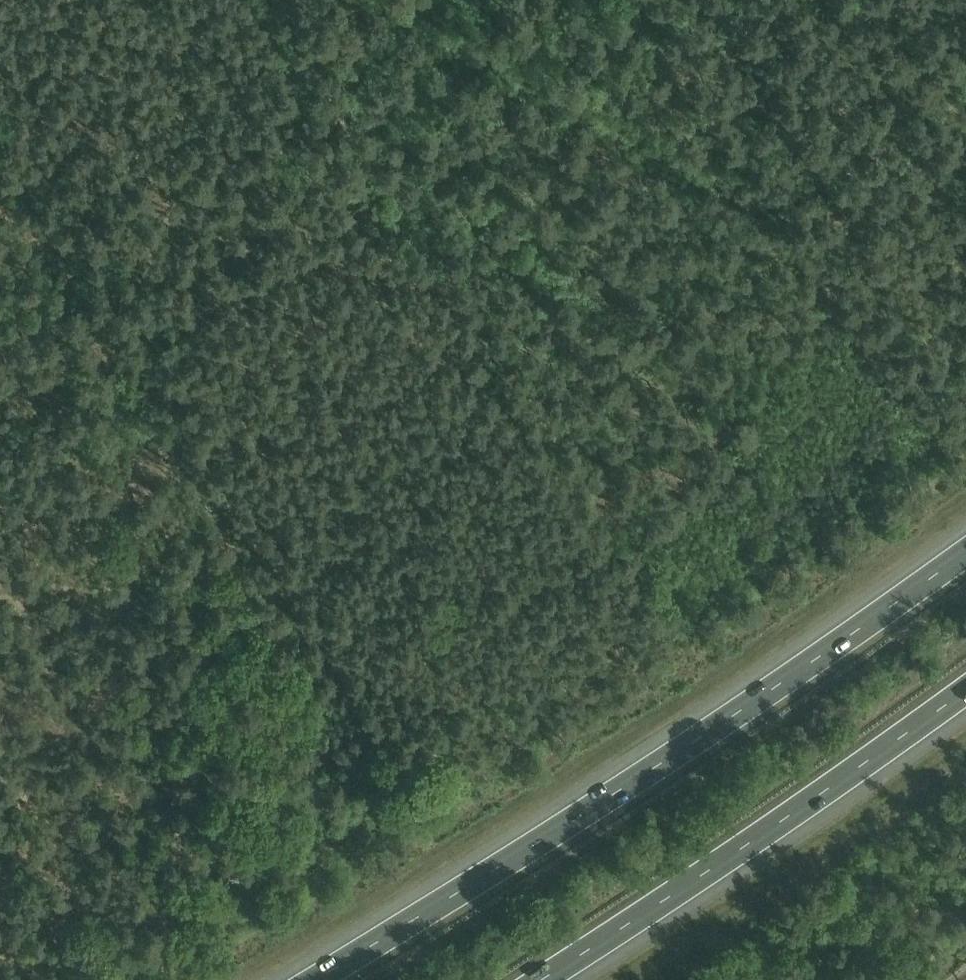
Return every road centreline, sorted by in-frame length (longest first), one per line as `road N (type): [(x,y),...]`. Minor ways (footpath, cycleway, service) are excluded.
road 1 (motorway): [(965,551),(717,725),(312,979)]
road 2 (motorway): [(546,979),(795,817),(965,693)]

